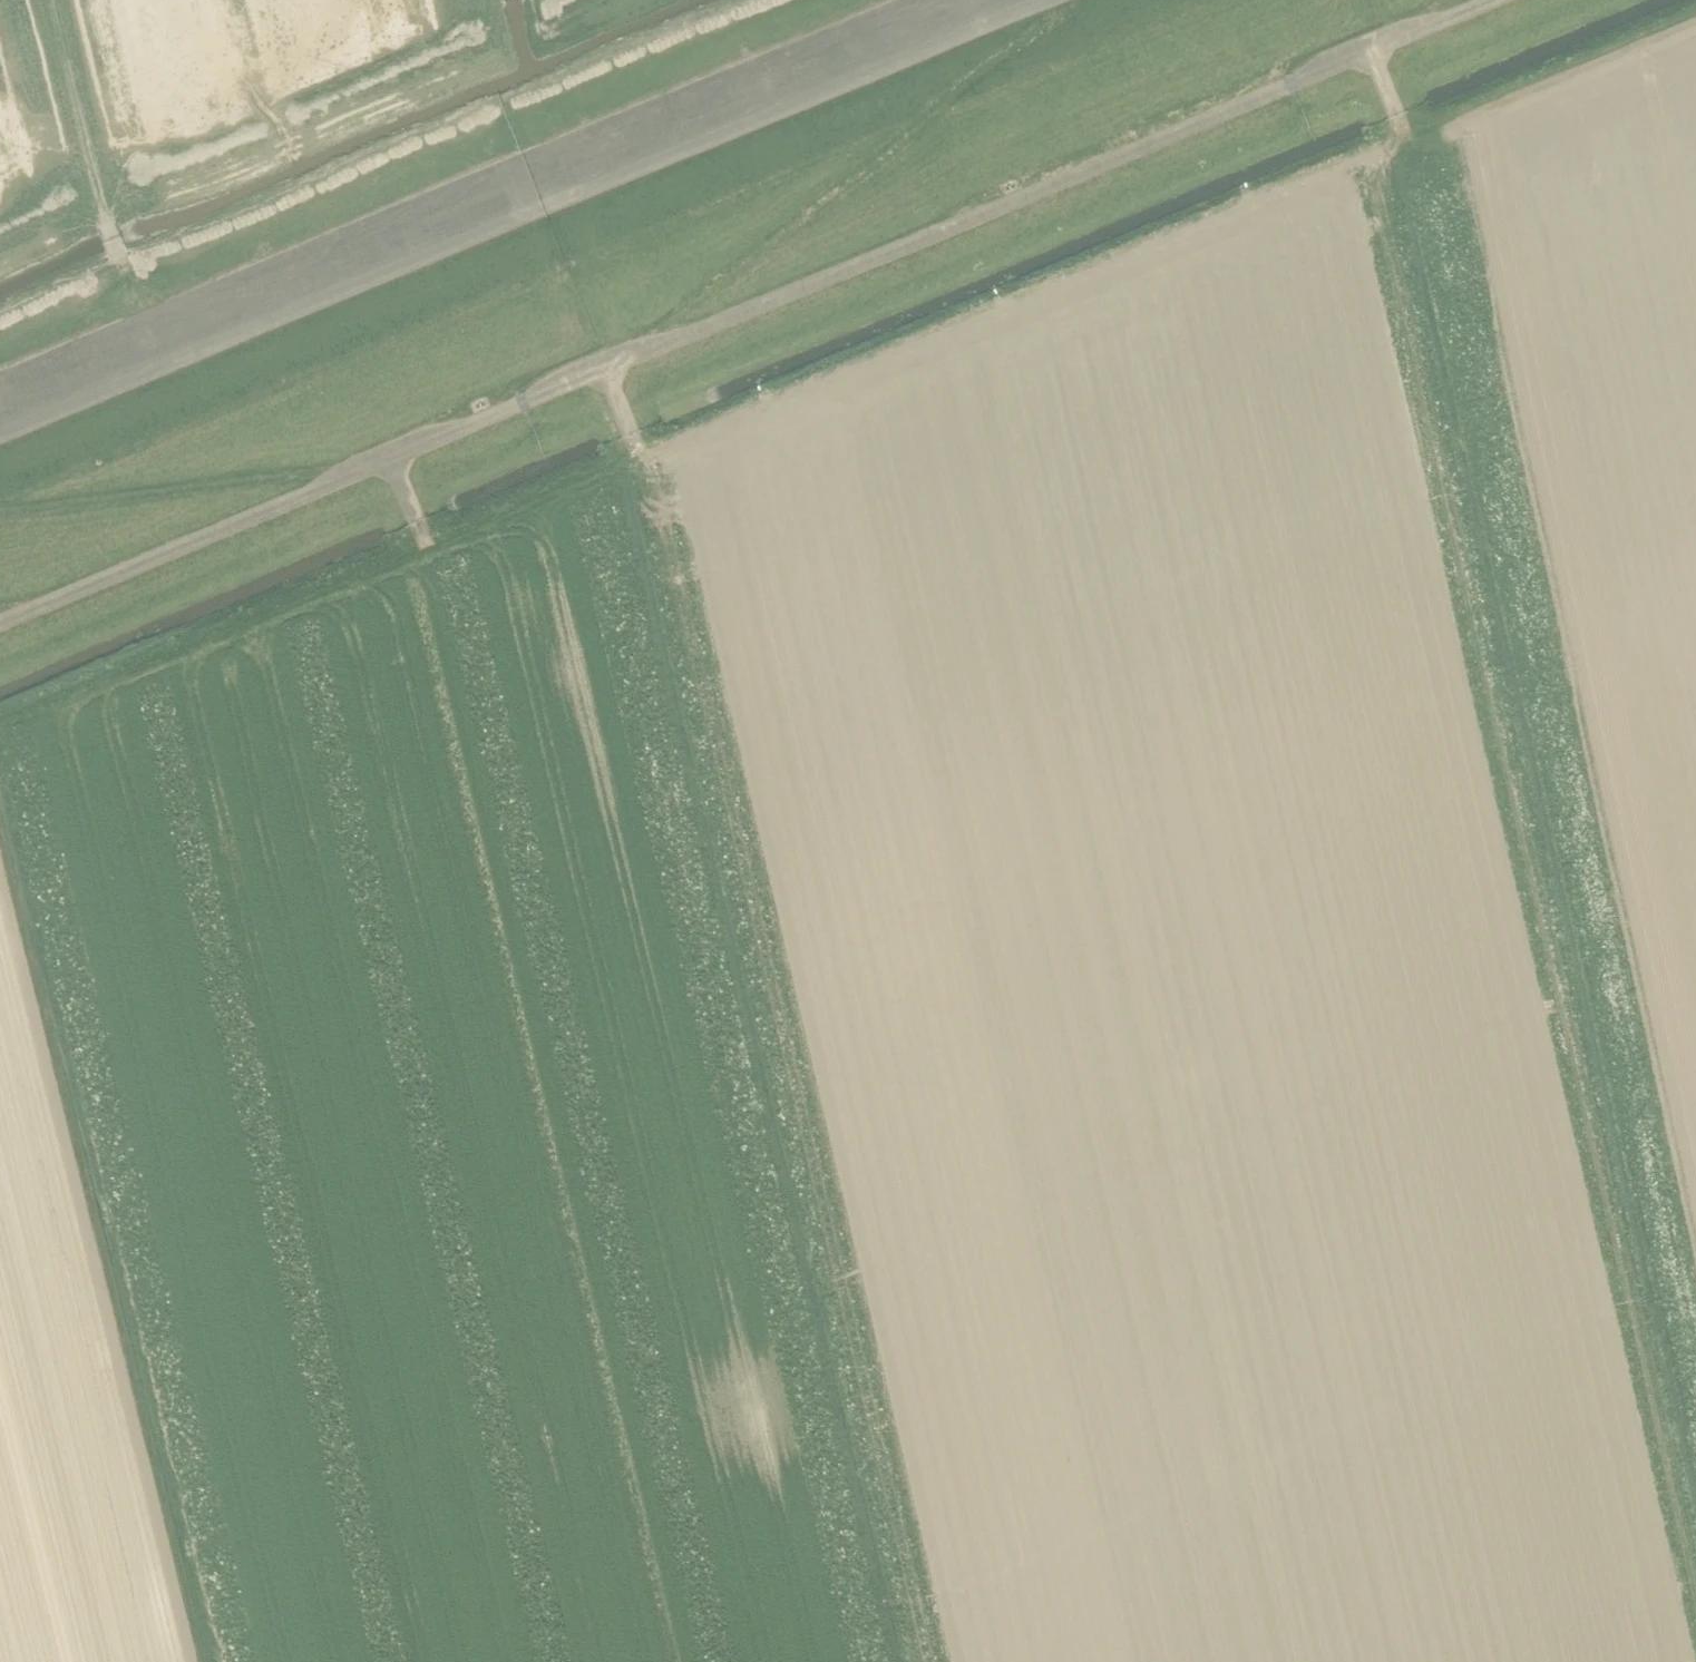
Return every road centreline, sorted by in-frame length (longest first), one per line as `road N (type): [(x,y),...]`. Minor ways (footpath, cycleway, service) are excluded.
road 1 (track): [(632,355),(1071,0)]
road 2 (track): [(384,462),(0,506)]

